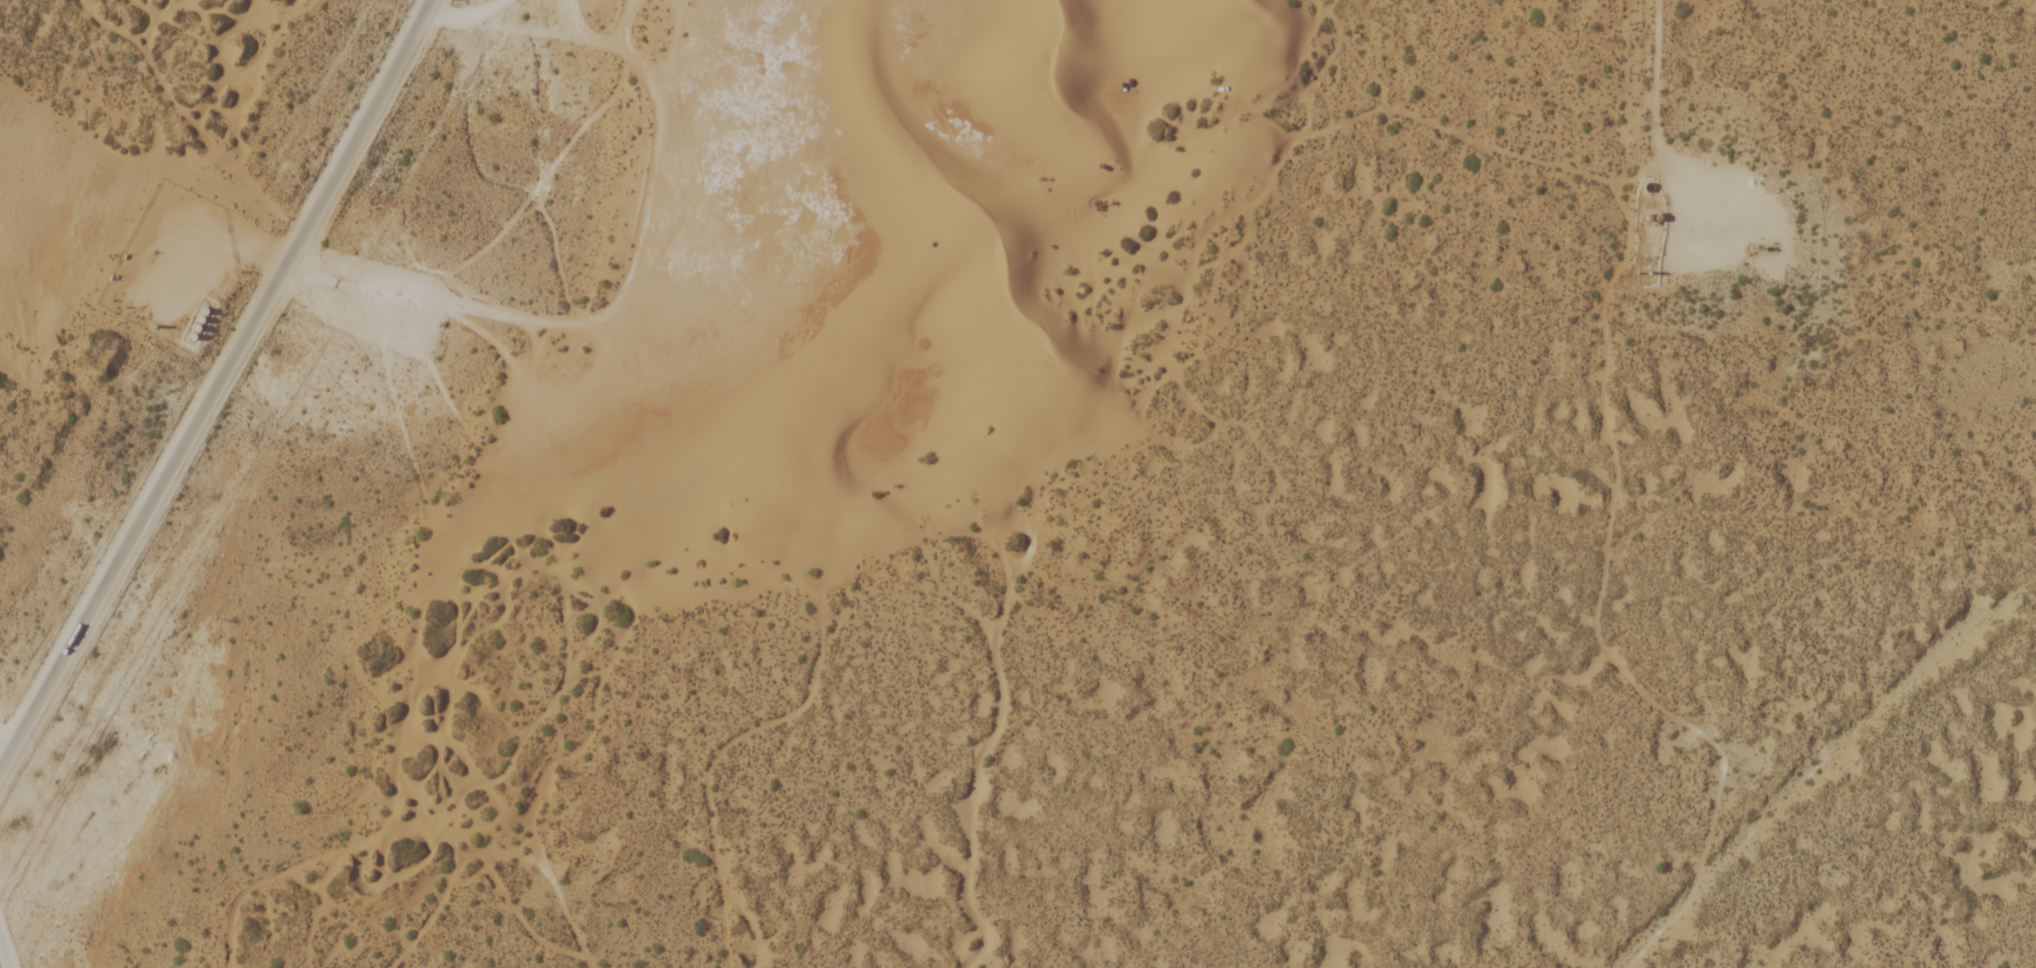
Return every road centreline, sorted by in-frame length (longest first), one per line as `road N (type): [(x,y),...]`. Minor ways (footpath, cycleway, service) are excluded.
road 1 (secondary): [(0,767),(429,0)]
road 2 (residential): [(1671,171),(1666,0)]

